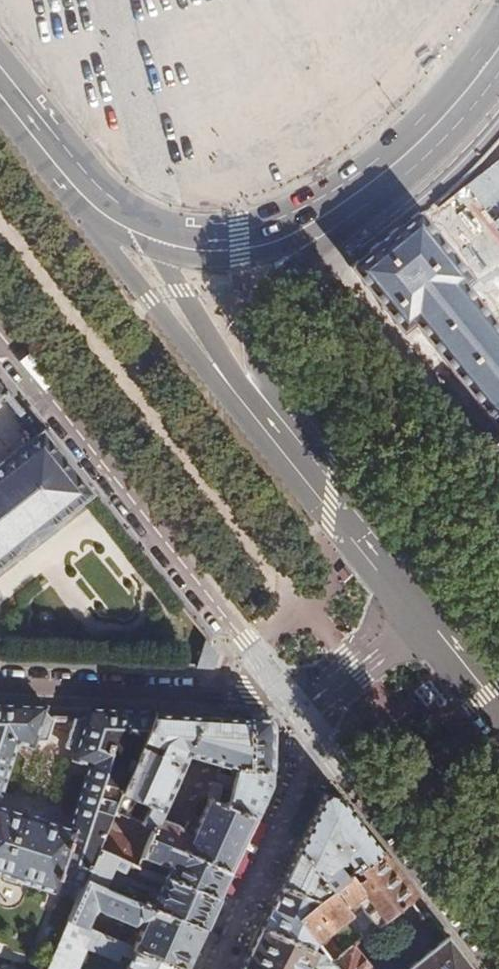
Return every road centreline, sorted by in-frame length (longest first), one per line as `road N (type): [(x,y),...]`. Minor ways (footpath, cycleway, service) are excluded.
road 1 (residential): [(280,676),(0,328)]
road 2 (residential): [(303,247),(498,490)]
road 3 (residential): [(498,956),(317,726)]
road 4 (residential): [(280,676),(243,696),(0,684)]
road 5 (secondary): [(320,217),(427,131),(498,41)]
road 6 (tertiary): [(300,472),(257,372),(250,328),(263,297),(303,247)]
road 7 (tertiary): [(103,213),(110,245),(190,354),(221,370)]
road 8 (tertiary): [(414,612),(300,472)]
road 9 (secondary): [(0,91),(103,213)]
road 10 (secondary): [(169,245),(257,244),(320,217)]
road 11 (residential): [(300,700),(414,612)]
road 12 (tertiary): [(221,370),(216,345),(166,265),(169,245)]
road 13 (tertiary): [(498,718),(414,612)]
road 14 (tertiary): [(300,472),(221,370)]

